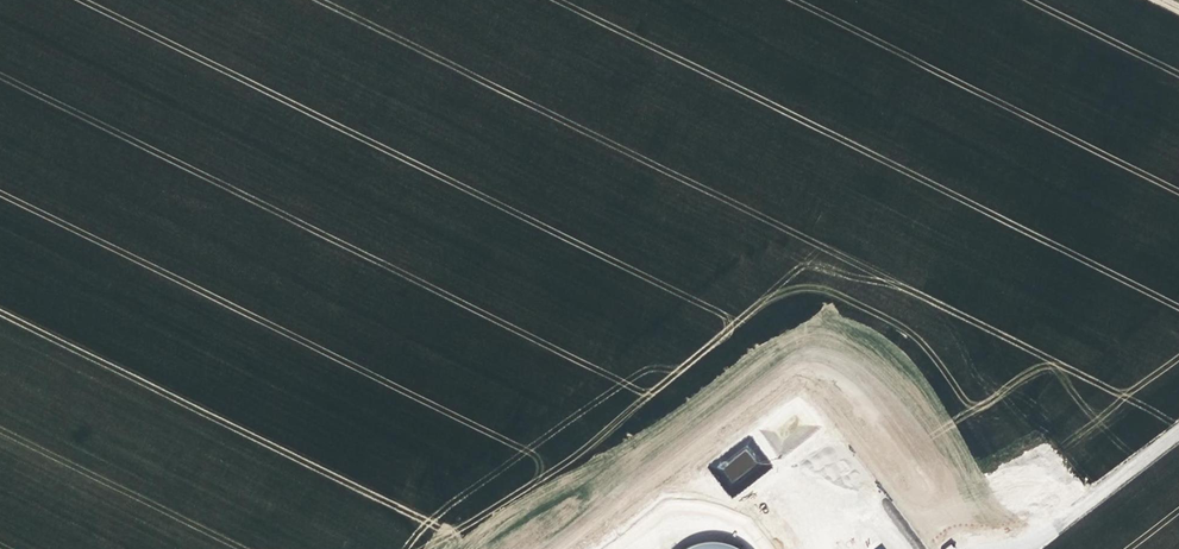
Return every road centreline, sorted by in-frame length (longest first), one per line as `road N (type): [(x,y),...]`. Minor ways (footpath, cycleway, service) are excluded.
road 1 (track): [(1178,427),(1022,548)]

